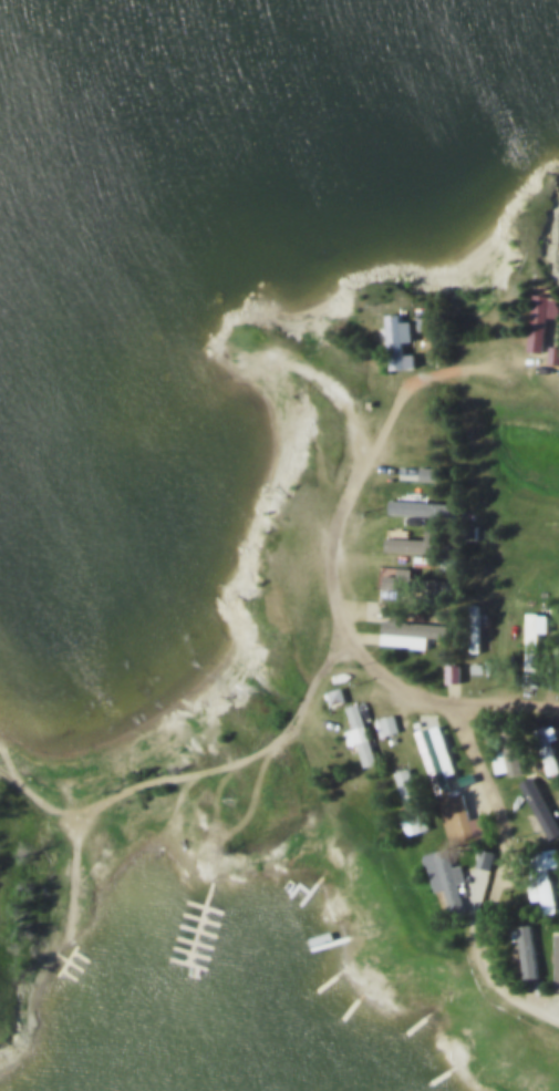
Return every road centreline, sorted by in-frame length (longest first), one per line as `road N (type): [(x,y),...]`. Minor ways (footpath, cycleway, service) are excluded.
road 1 (residential): [(558,713),(422,703),(351,639),(333,537),(363,464),(359,432),(345,399),(311,373)]

